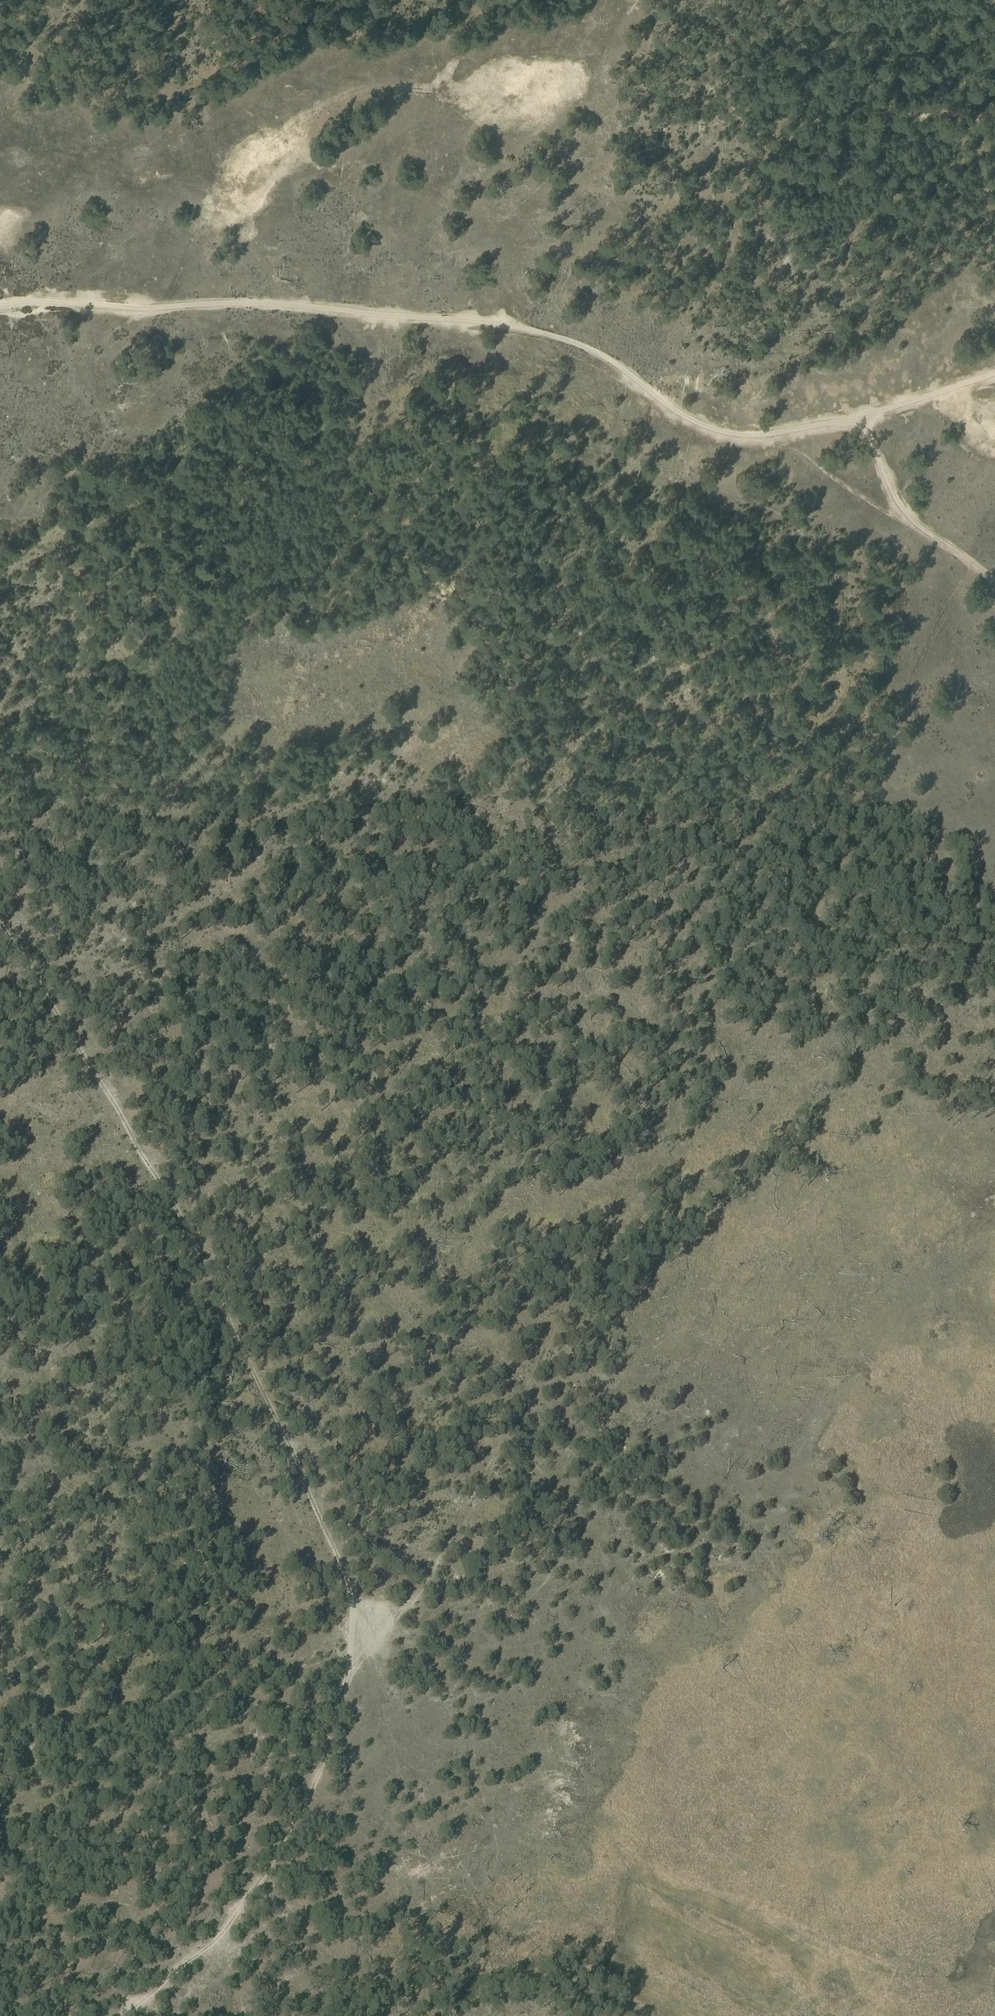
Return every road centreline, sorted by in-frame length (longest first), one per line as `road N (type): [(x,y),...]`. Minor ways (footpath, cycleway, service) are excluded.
road 1 (track): [(782,433),(815,468),(925,531)]

